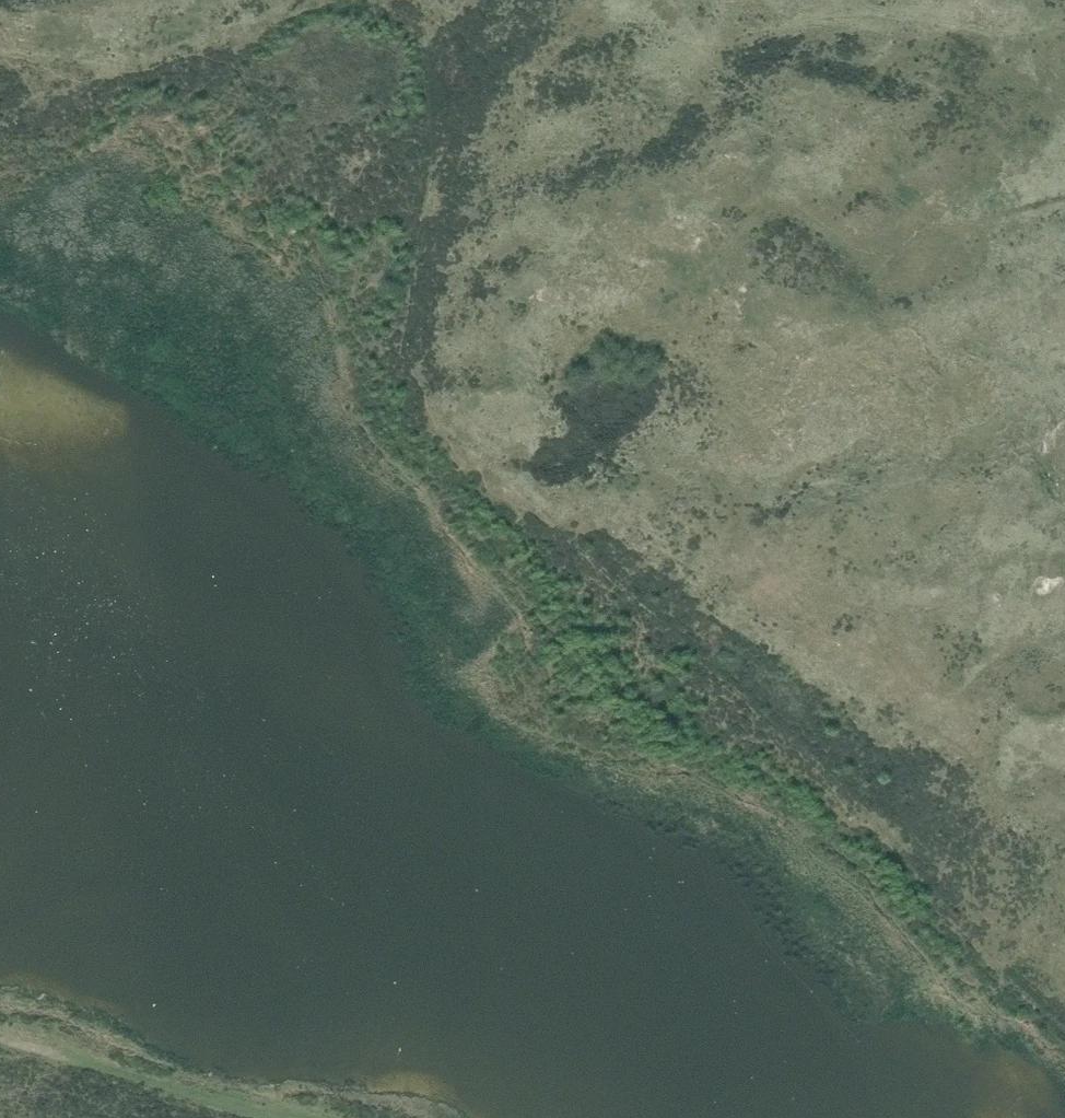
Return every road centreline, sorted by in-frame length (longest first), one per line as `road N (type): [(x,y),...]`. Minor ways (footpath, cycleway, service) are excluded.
road 1 (track): [(0,1037),(301,1117)]

